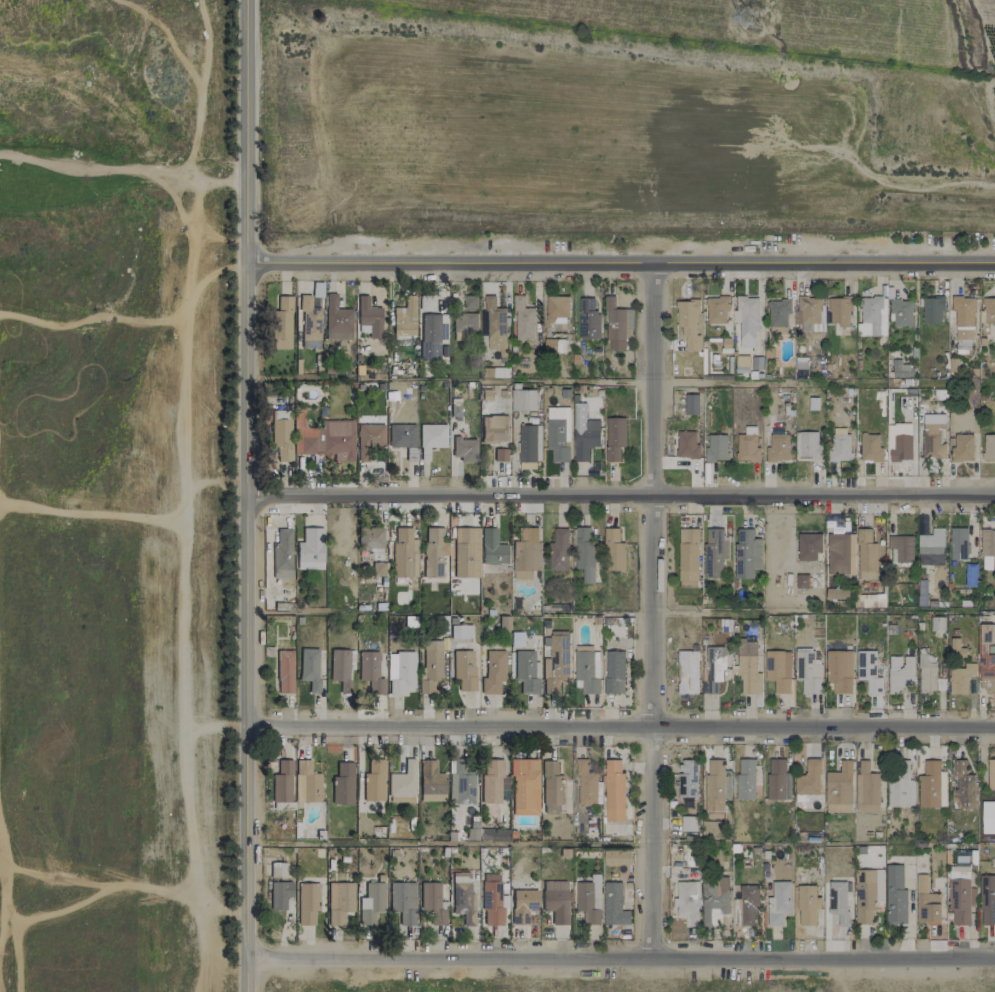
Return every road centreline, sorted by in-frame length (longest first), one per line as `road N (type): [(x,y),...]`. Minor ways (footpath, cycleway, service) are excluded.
road 1 (residential): [(242,722),(994,728)]
road 2 (residential): [(245,267),(994,273)]
road 3 (residential): [(249,496),(994,497)]
road 4 (residential): [(245,267),(247,991)]
road 5 (residential): [(652,271),(647,955)]
road 6 (residential): [(247,956),(647,955)]
road 7 (residential): [(647,955),(994,960)]
road 8 (residential): [(245,0),(245,267)]

